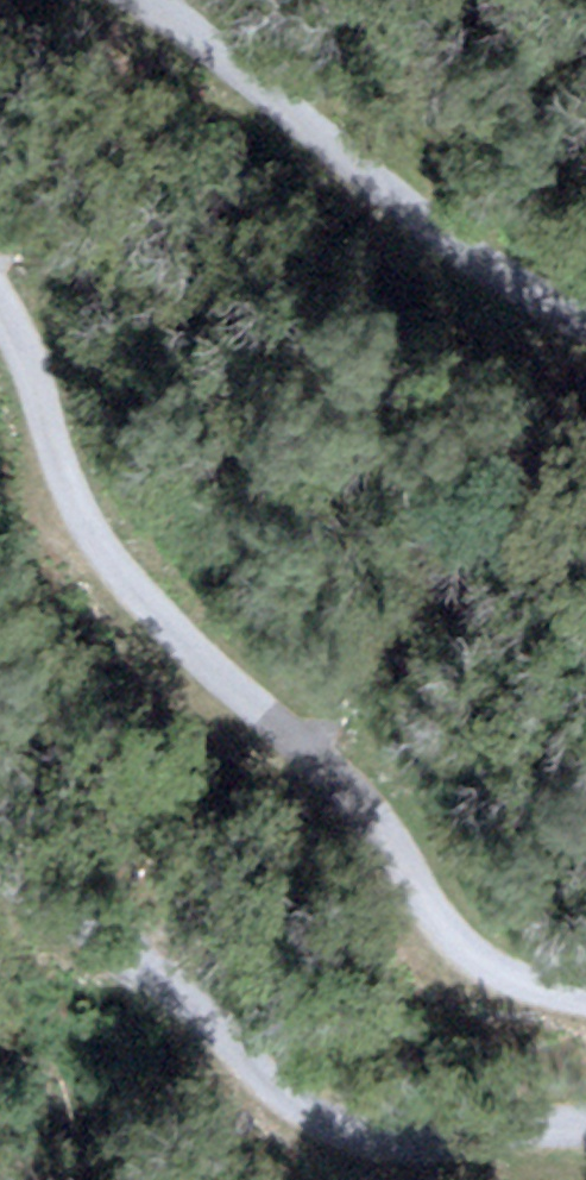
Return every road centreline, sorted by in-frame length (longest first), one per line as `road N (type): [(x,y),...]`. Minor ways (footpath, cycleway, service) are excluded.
road 1 (unclassified): [(0,311),(60,514),(89,553),(236,700),(314,757),(365,809),(439,938),(537,992),(585,1001)]
road 2 (unclassified): [(585,1169),(397,1153),(323,1127),(264,1091),(171,990),(0,881)]
road 3 (unclassified): [(585,320),(444,244),(192,47),(110,0)]

